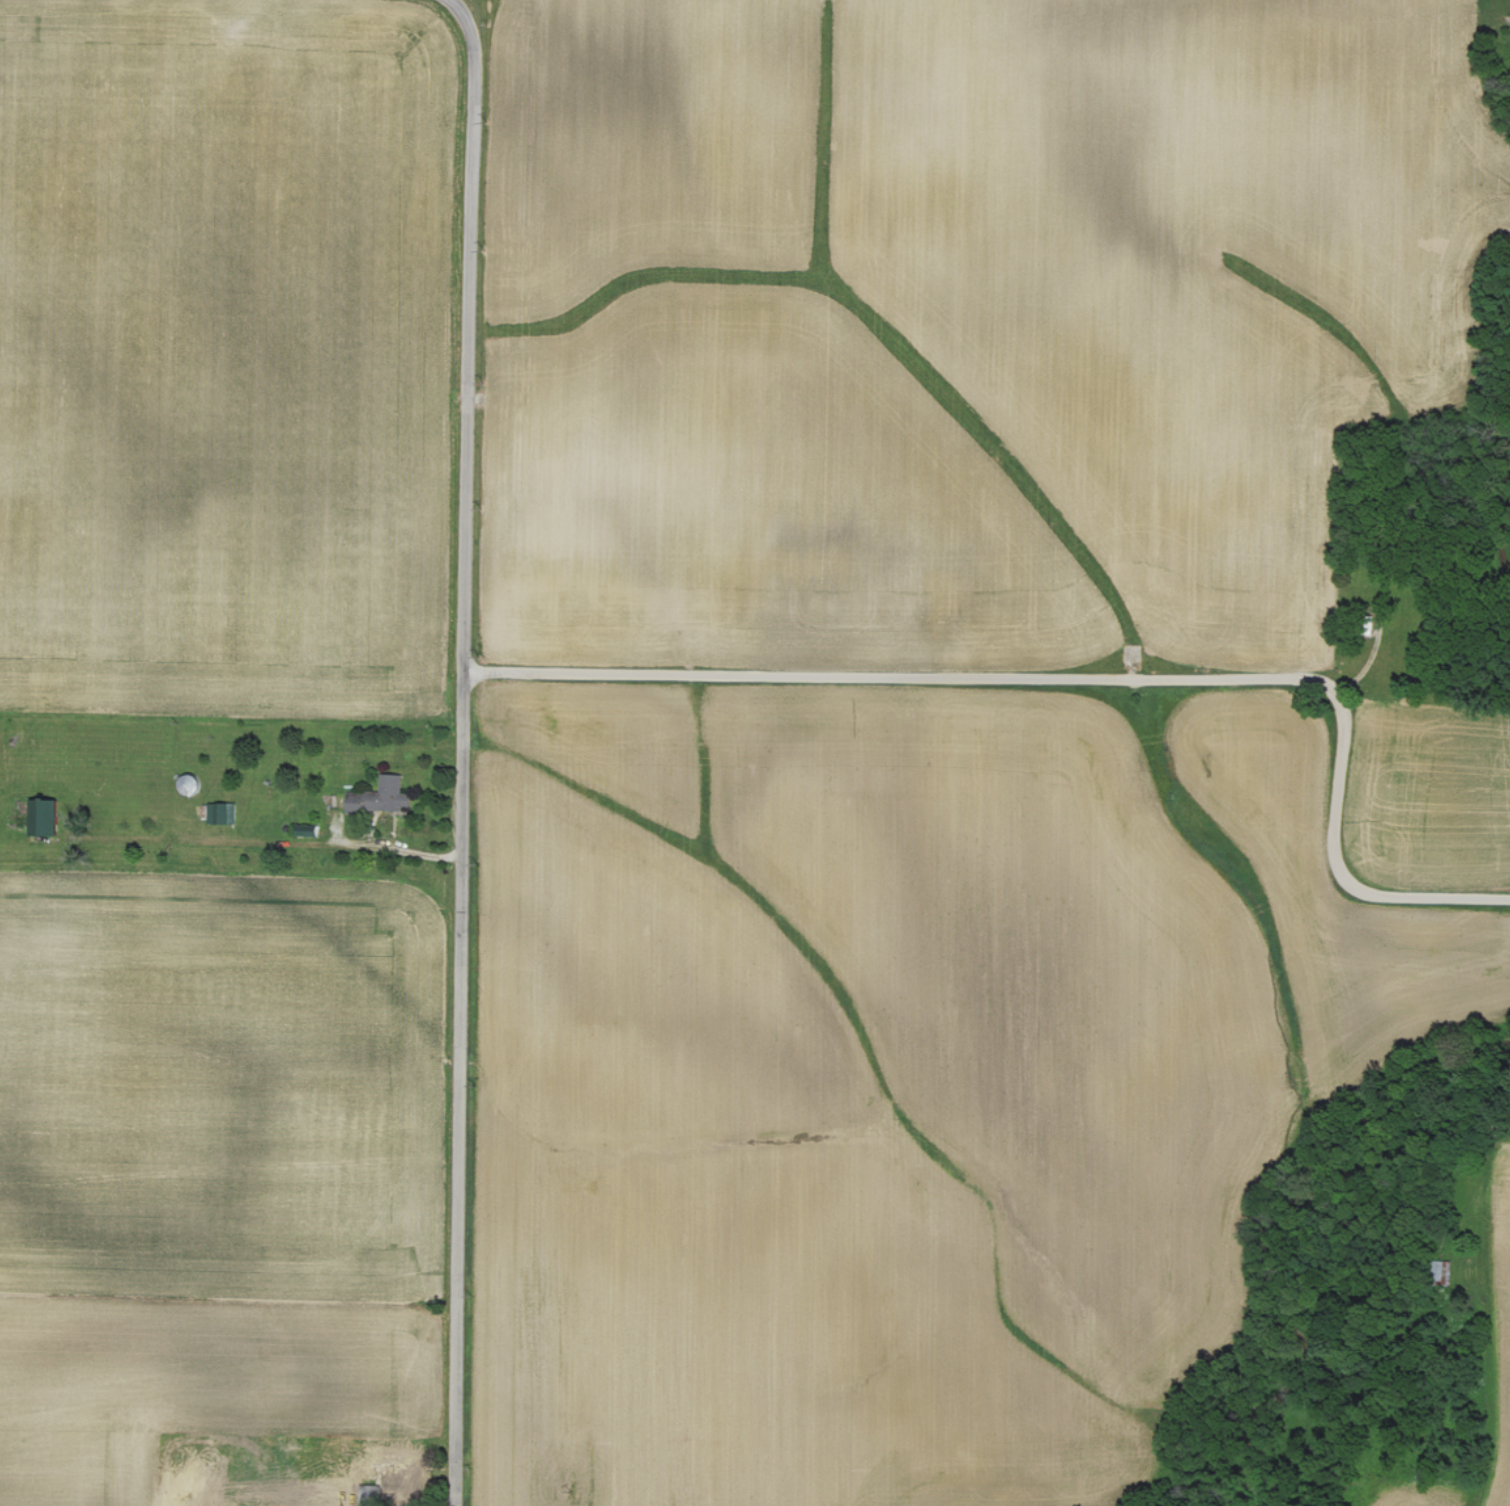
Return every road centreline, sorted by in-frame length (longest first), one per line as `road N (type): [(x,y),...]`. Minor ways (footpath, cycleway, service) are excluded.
road 1 (residential): [(457,1505),(474,48),(460,3)]
road 2 (residential): [(1509,900),(1372,894),(1339,875),(1346,719),(1334,689),(1306,681),(467,674)]

